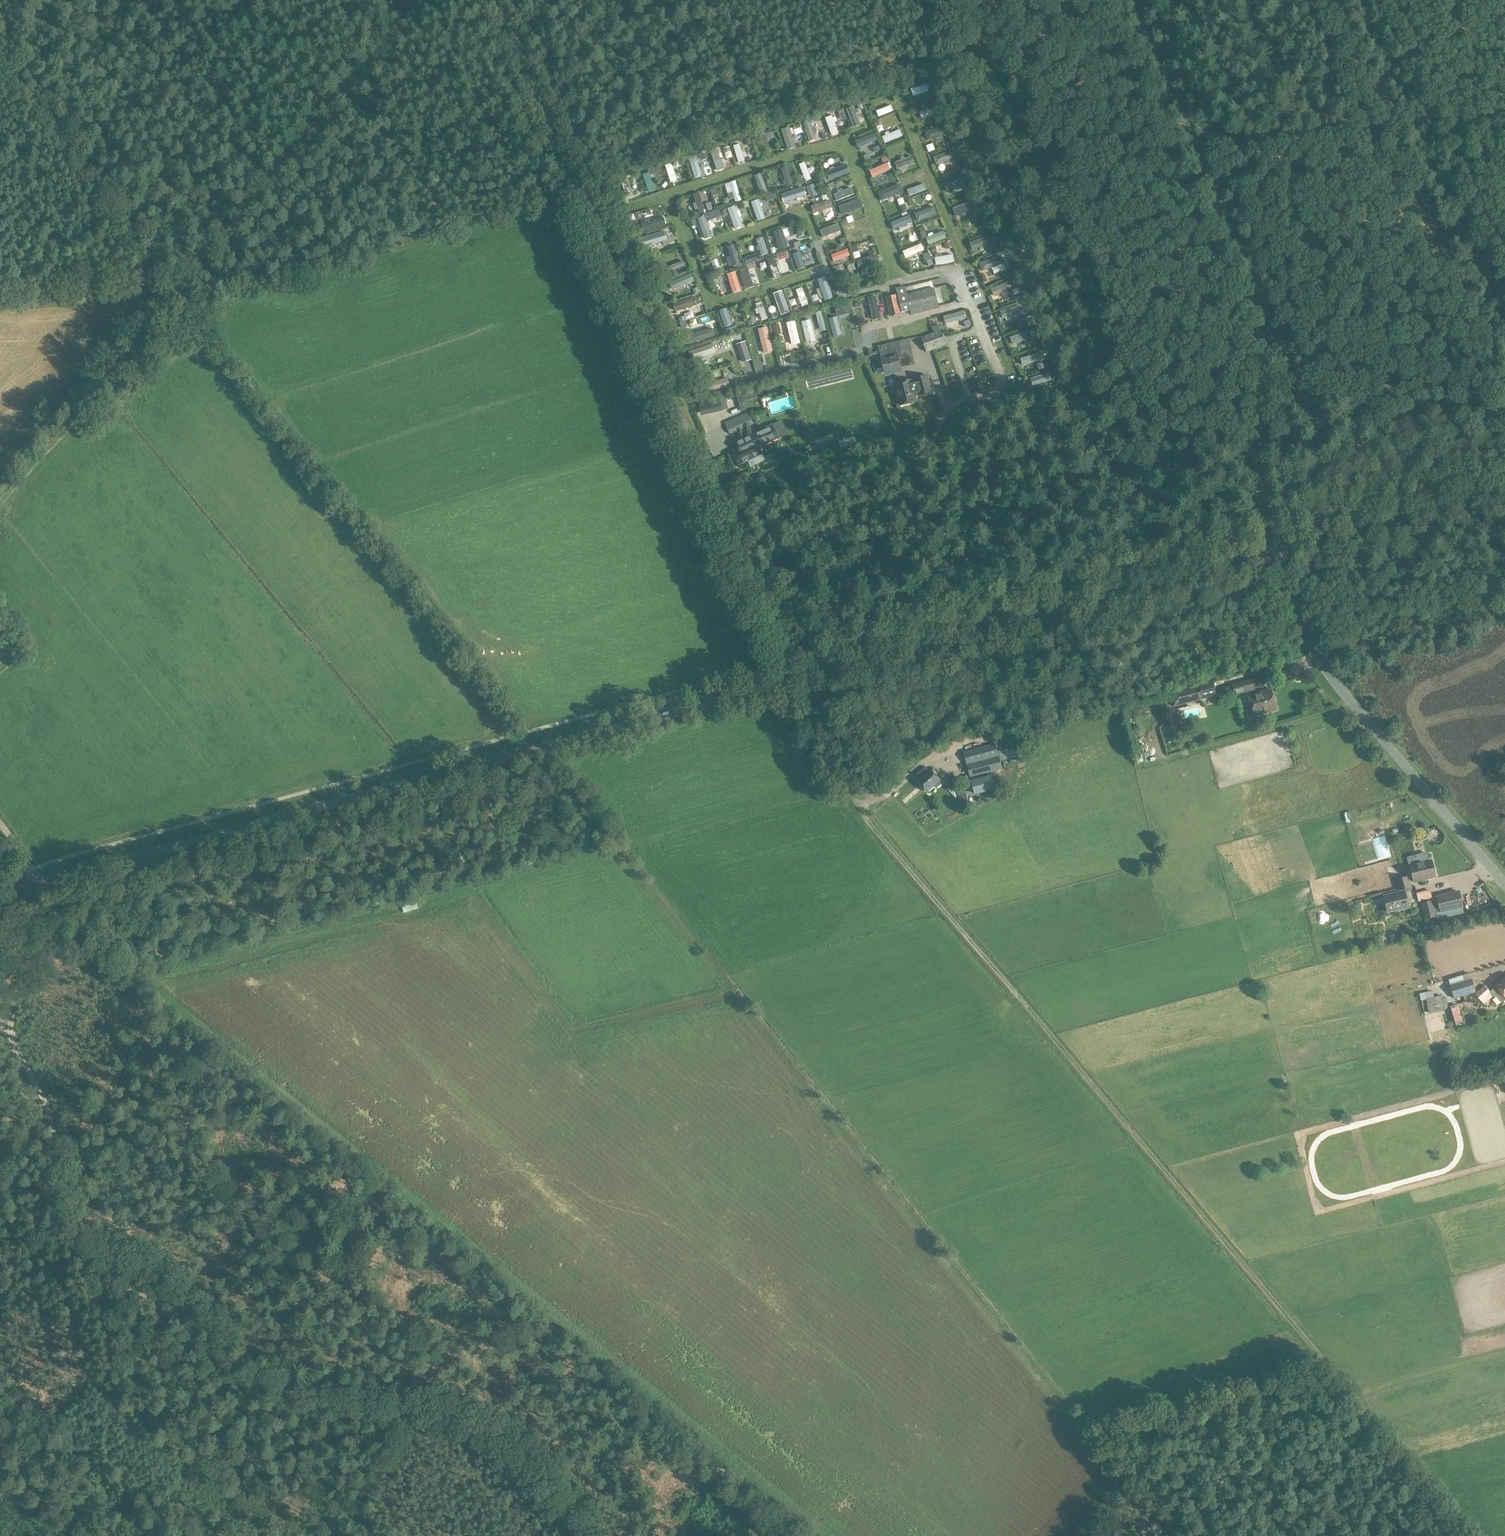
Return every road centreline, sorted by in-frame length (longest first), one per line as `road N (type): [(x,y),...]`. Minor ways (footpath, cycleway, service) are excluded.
road 1 (track): [(1476,1535),(862,816),(804,676)]
road 2 (track): [(977,631),(922,462),(947,410),(1002,383),(959,266),(846,297),(829,268),(716,305),(674,192),(849,141)]
road 3 (tertiary): [(0,895),(796,679)]
road 4 (unclassified): [(796,679),(496,0)]
road 5 (track): [(532,1281),(47,892),(31,869)]
road 6 (track): [(588,1535),(539,1467),(478,1420),(273,1386),(252,1375),(172,1276),(69,1242)]
road 7 (unclassified): [(1277,550),(1257,471),(1256,297),(1130,0)]
road 8 (tertiary): [(796,679),(1277,550)]
road 9 (unclassified): [(1504,883),(1334,680),(1277,550)]
road 10 (track): [(23,888),(10,1033),(54,1128),(69,1242)]
road 11 (track): [(730,987),(539,747)]
road 12 (tertiary): [(1277,550),(1504,486)]
road 13 (track): [(829,268),(806,212),(695,248)]
road 14 (track): [(959,266),(967,263),(904,114)]
road 15 (track): [(849,141),(898,283)]

